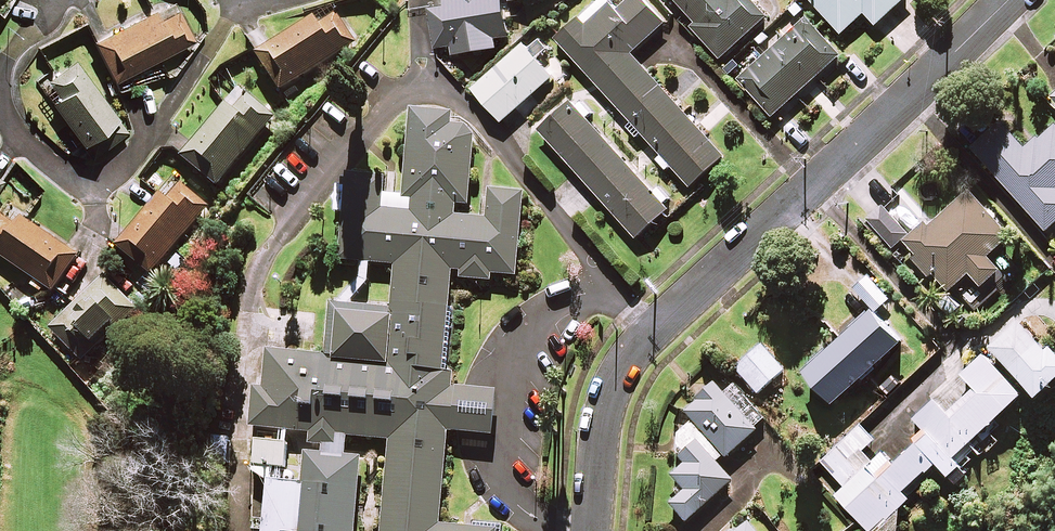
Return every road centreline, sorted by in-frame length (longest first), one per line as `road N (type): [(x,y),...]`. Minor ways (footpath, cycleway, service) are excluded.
road 1 (residential): [(592,530),(614,401),(651,331),(1010,0)]
road 2 (residential): [(0,118),(61,175),(108,178),(149,144),(198,64)]

